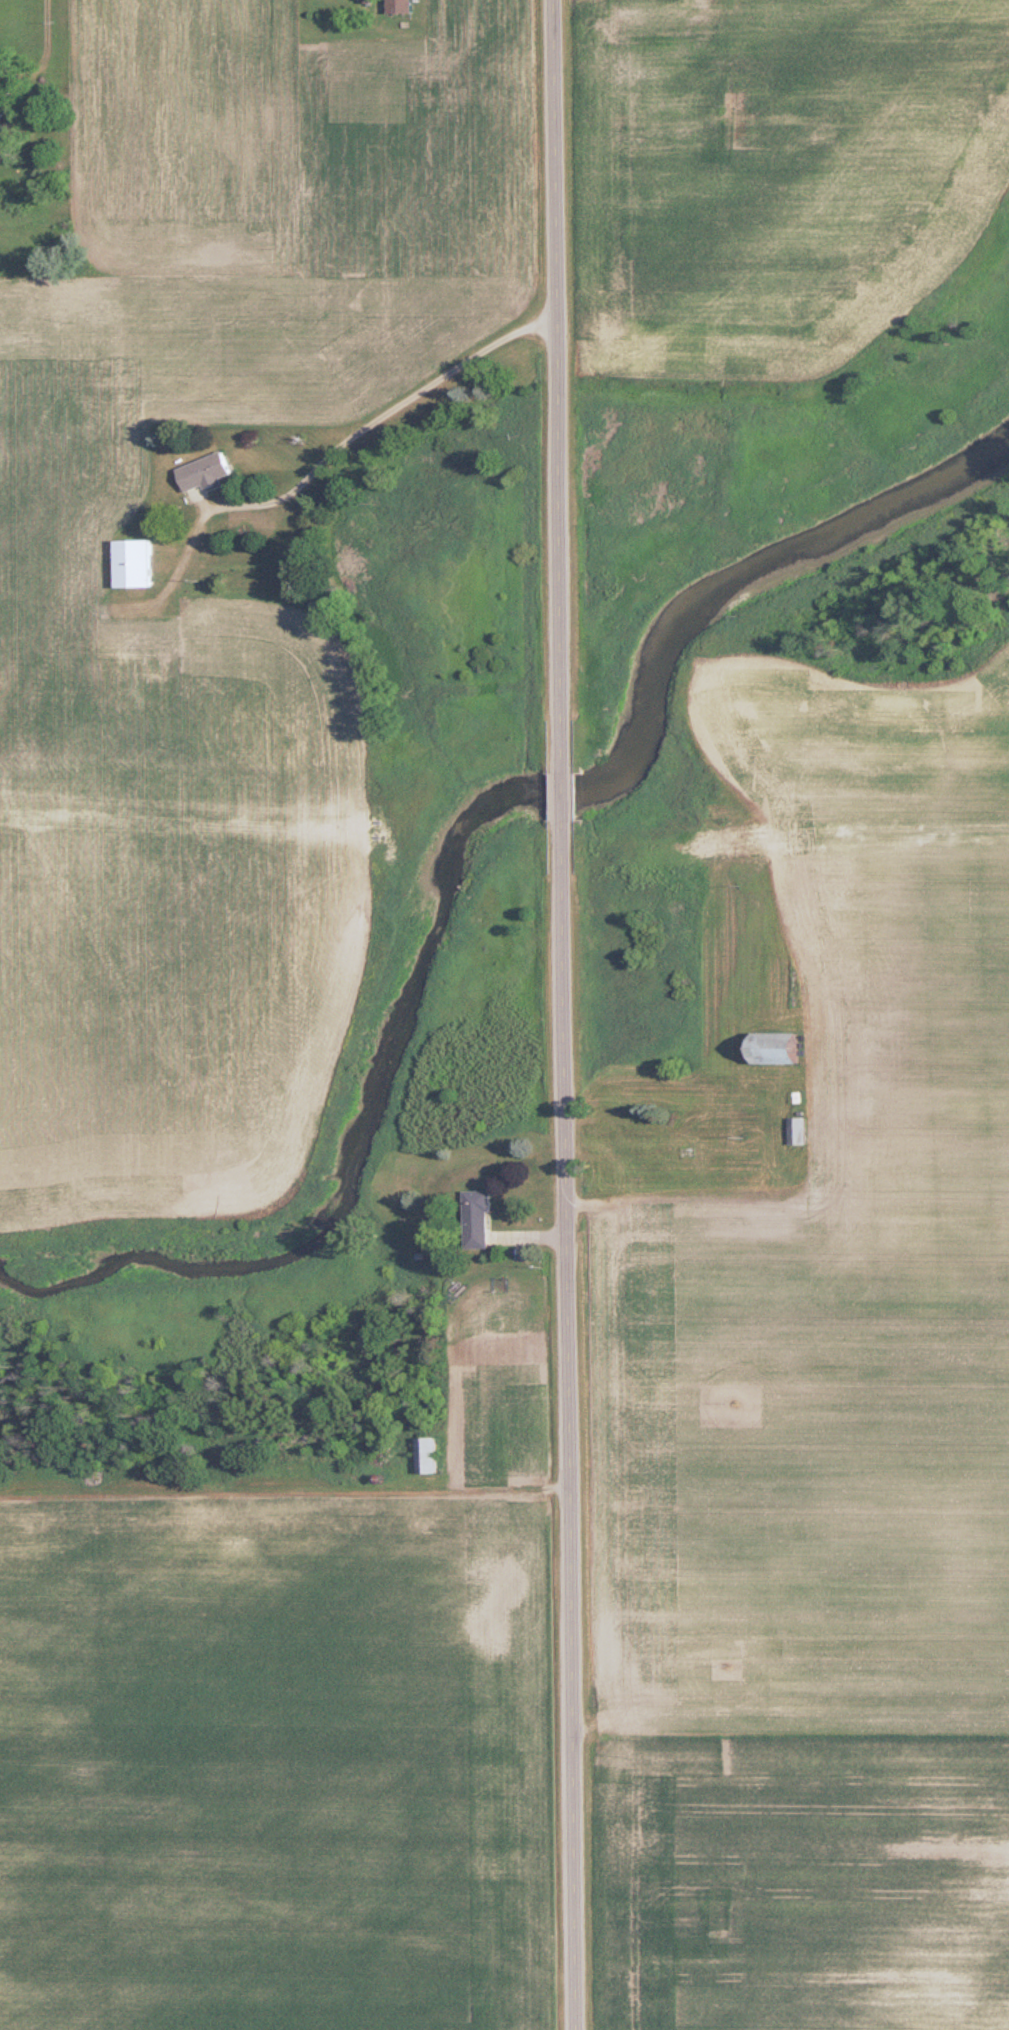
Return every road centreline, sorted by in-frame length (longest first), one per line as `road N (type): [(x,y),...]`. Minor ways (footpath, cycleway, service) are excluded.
road 1 (residential): [(576,2029),(563,833)]
road 2 (residential): [(563,756),(553,0)]

